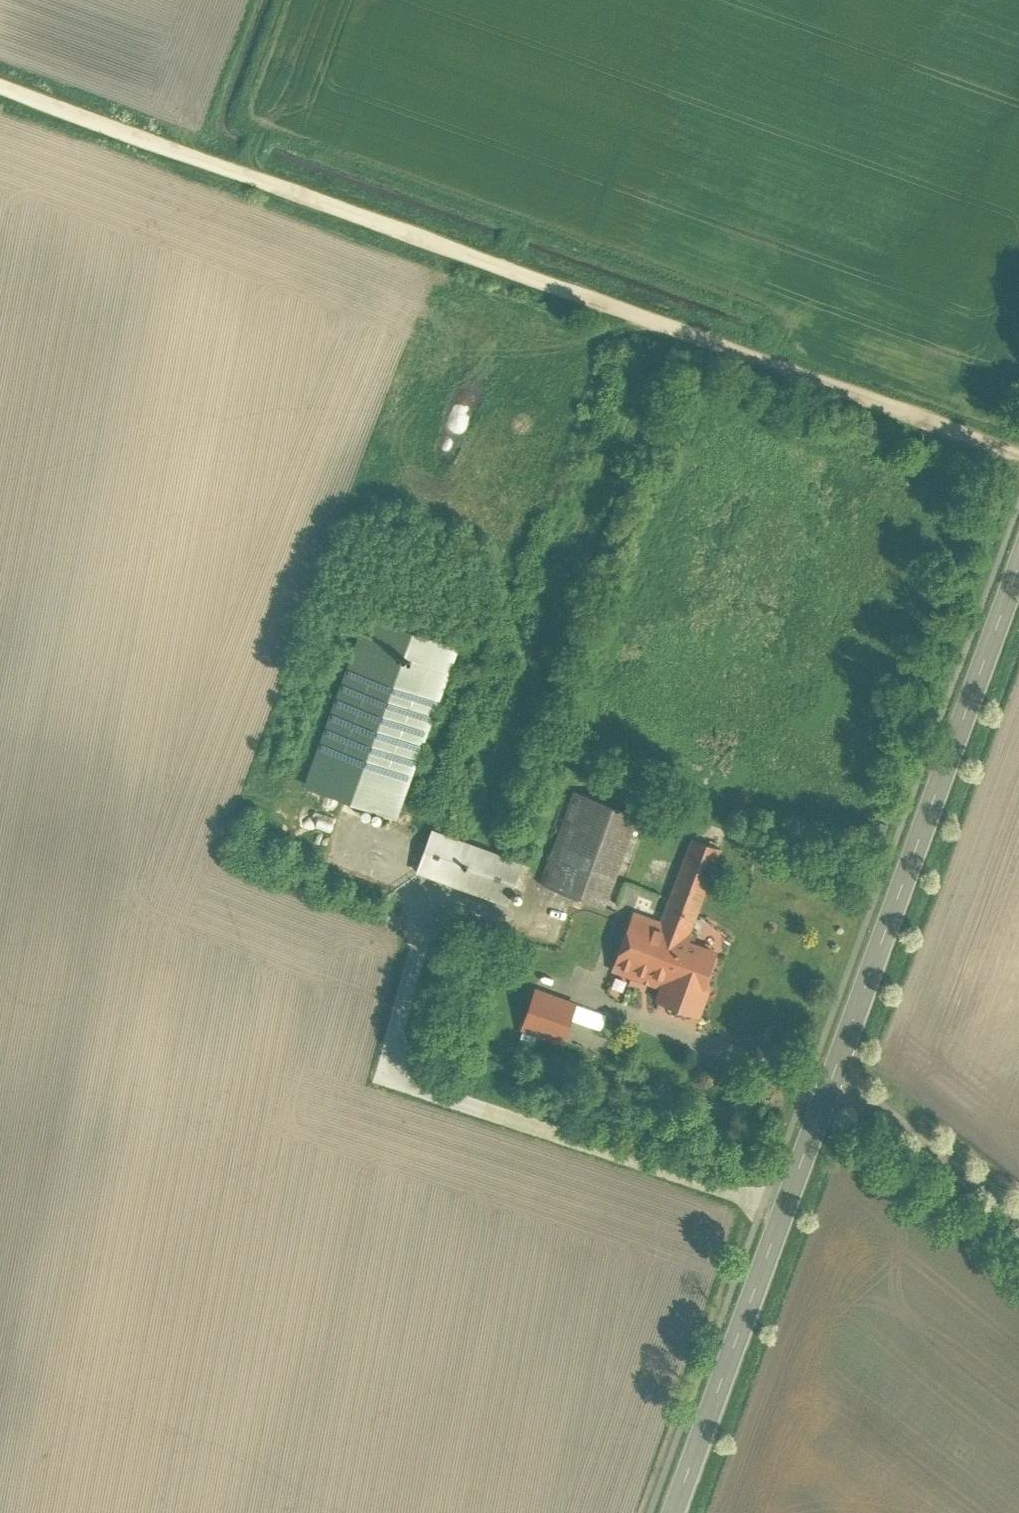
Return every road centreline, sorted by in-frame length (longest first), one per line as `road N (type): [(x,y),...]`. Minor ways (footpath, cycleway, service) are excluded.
road 1 (track): [(0,76),(1018,450)]
road 2 (tertiary): [(1018,565),(832,1071)]
road 3 (tertiary): [(832,1071),(672,1512)]
road 4 (unclassified): [(832,1071),(1018,1220)]

